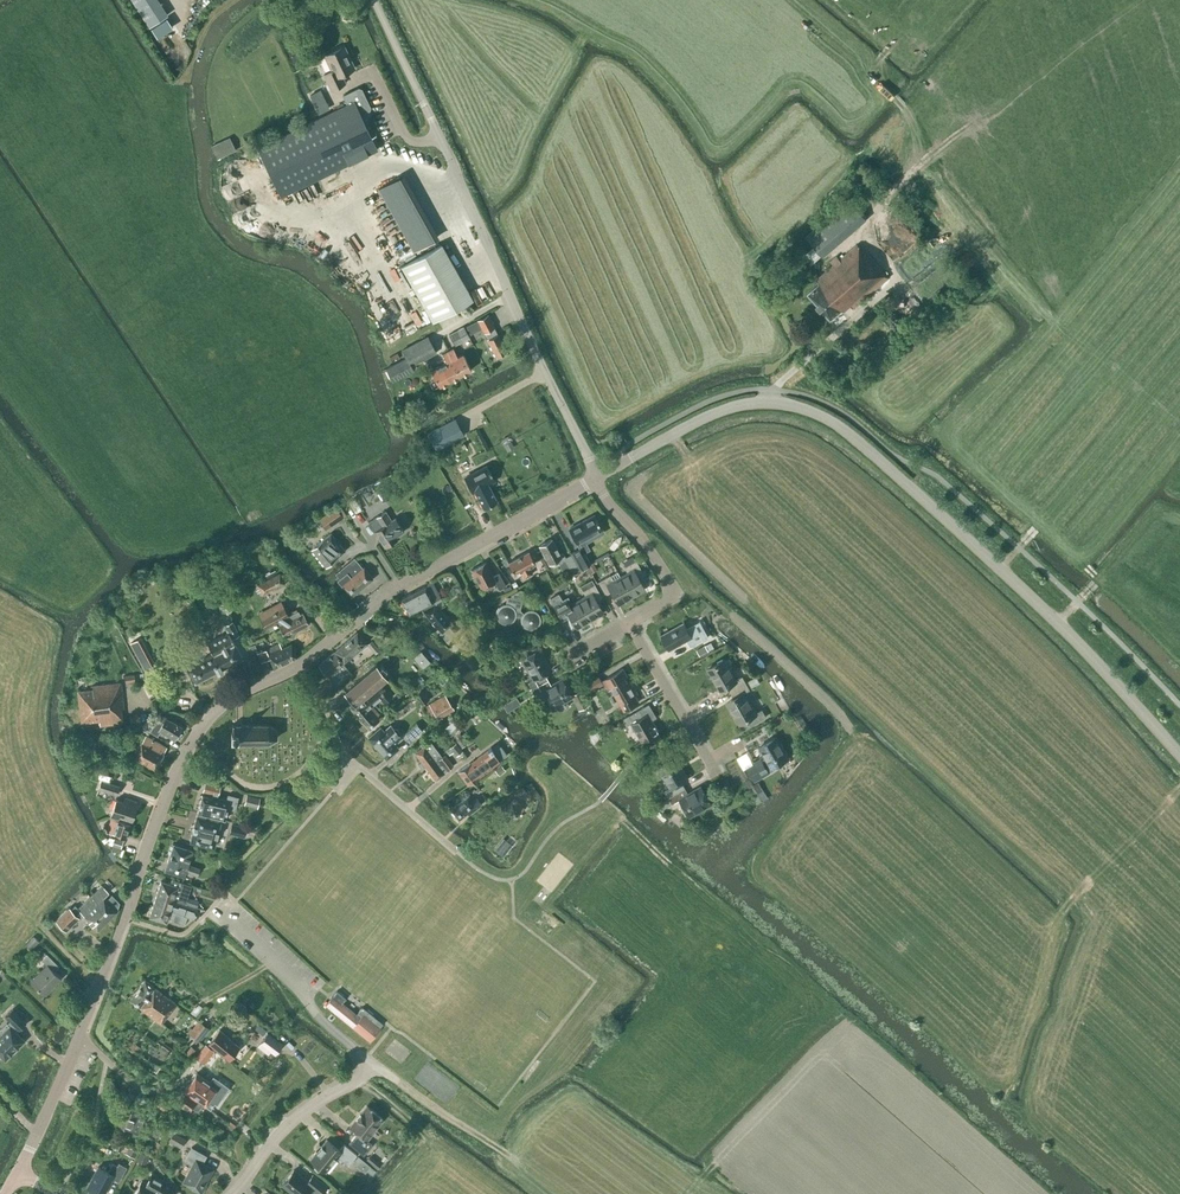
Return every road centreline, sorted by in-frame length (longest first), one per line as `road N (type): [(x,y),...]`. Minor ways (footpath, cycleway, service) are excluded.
road 1 (tertiary): [(1179,755),(1065,631),(921,498),(808,410),(768,403),(730,409),(615,467)]
road 2 (tertiary): [(297,666),(233,701),(190,743),(138,868),(83,1033),(18,1173)]
road 3 (unclassified): [(596,479),(372,0)]
road 4 (tertiary): [(297,666),(400,587),(596,479)]
road 5 (residential): [(629,624),(675,592),(596,479)]
road 6 (residential): [(234,1193),(288,1125),(372,1063)]
road 7 (track): [(372,1063),(519,1165)]
road 8 (residential): [(715,773),(629,624)]

